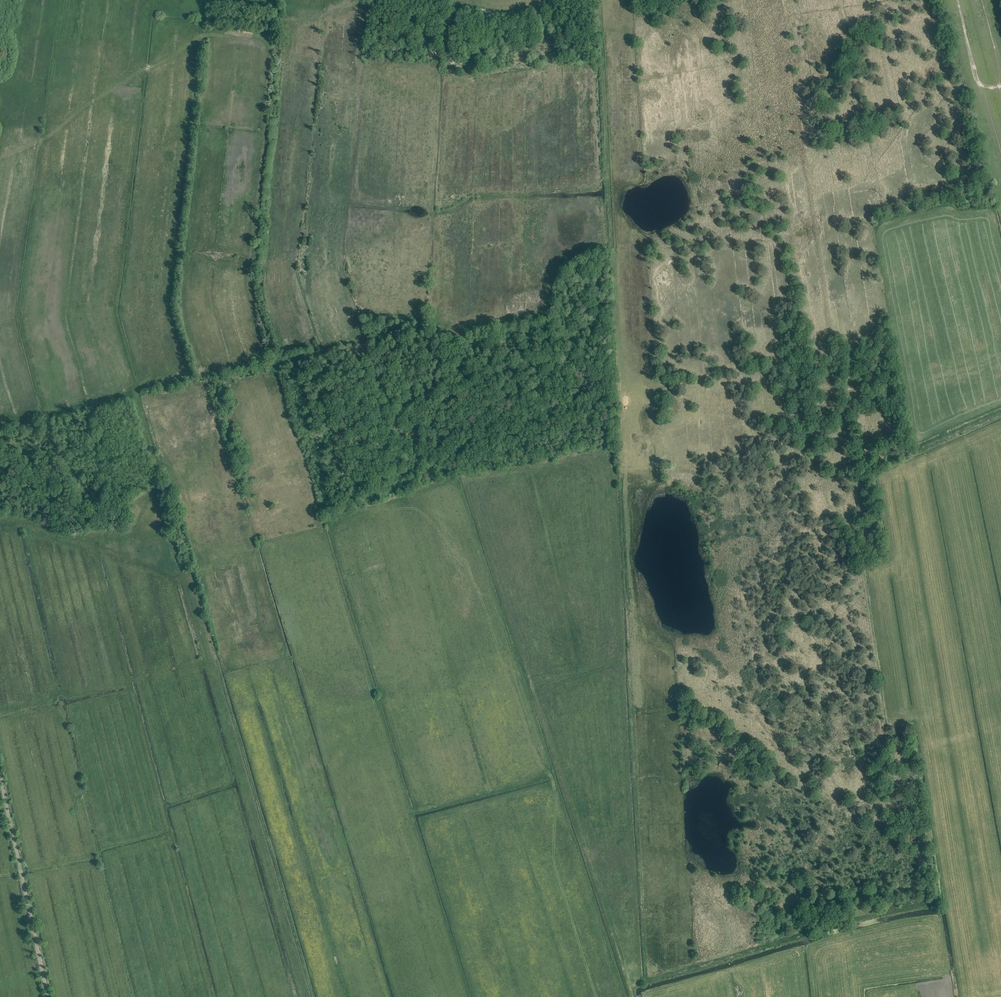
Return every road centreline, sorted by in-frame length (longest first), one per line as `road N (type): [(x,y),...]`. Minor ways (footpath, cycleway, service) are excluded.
road 1 (track): [(550,0),(511,15),(473,11),(460,68),(389,29),(370,2),(332,17),(283,21),(264,37),(212,35),(88,103),(55,135),(0,155)]

